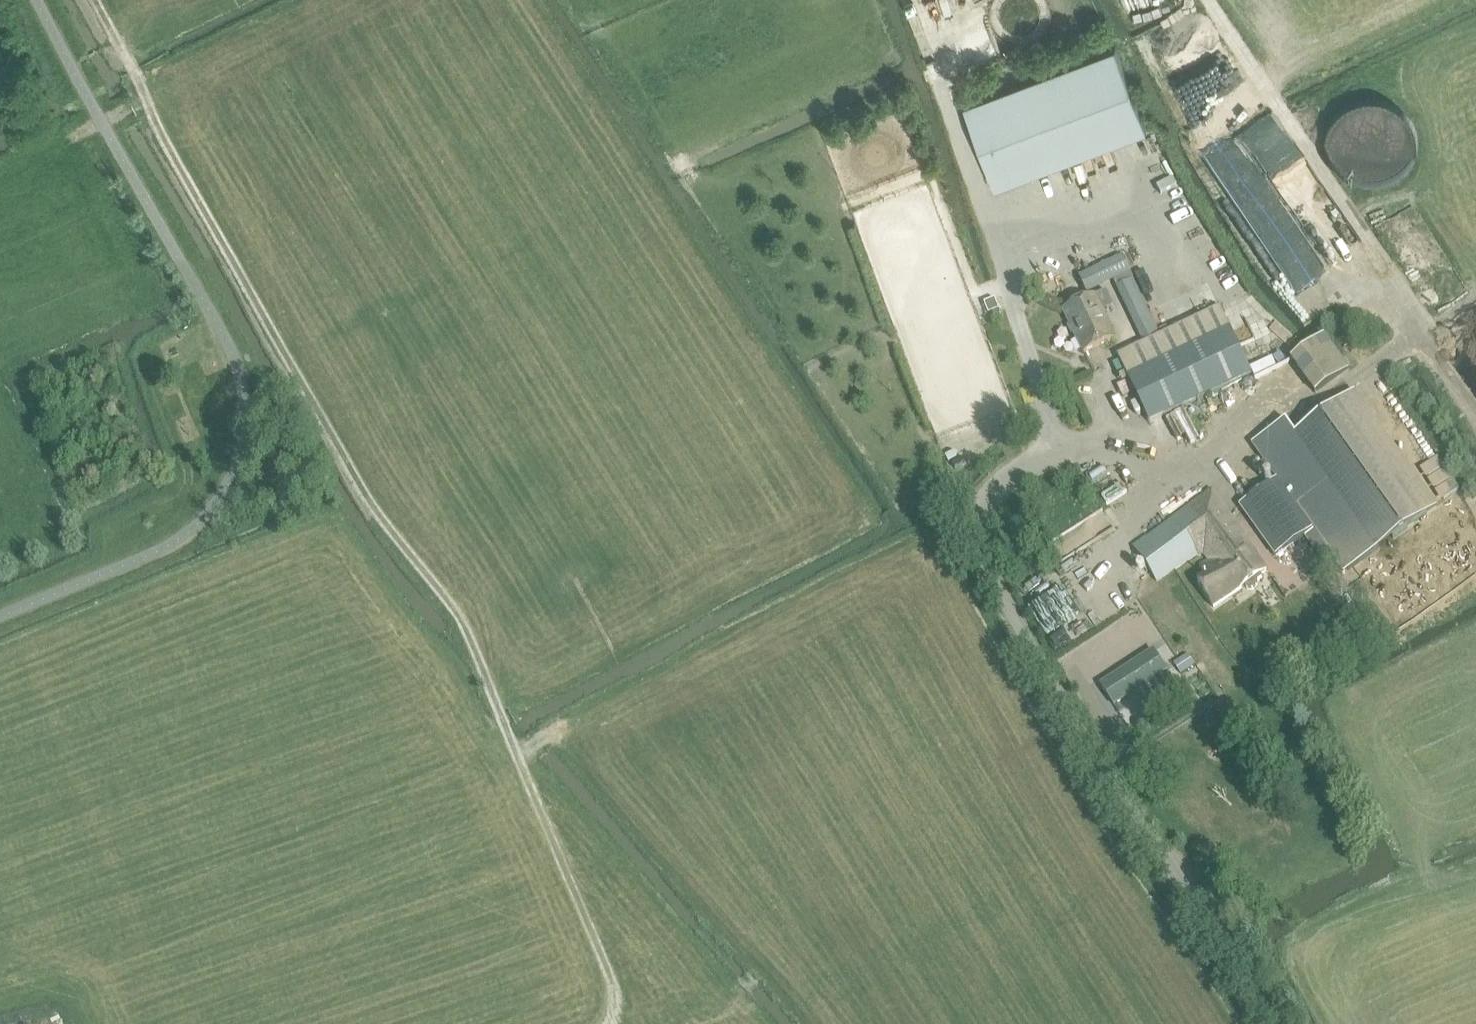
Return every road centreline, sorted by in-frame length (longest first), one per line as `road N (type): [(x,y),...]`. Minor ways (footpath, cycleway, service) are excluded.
road 1 (track): [(97,0),(268,328),(374,502),(470,636),(615,992),(619,1006),(610,1023)]
road 2 (track): [(1216,0),(1475,416)]

